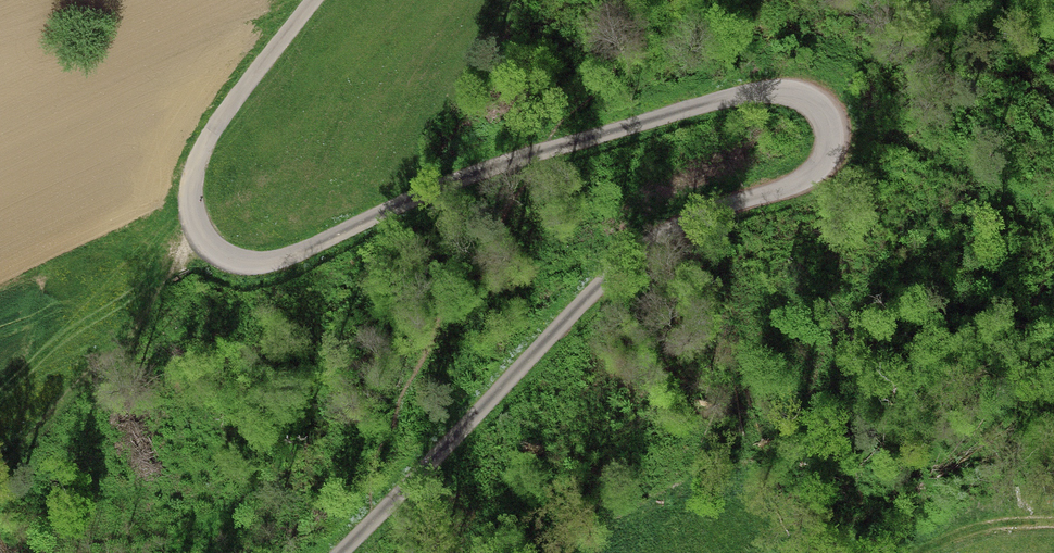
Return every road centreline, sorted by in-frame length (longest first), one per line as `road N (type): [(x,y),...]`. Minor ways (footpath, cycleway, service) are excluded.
road 1 (unclassified): [(314,0),(222,115),(191,175),(195,222),(214,254),(260,262),(469,170),(768,91),(812,100),(834,145),(828,165),(812,176),(700,210),(620,260),(332,552)]

